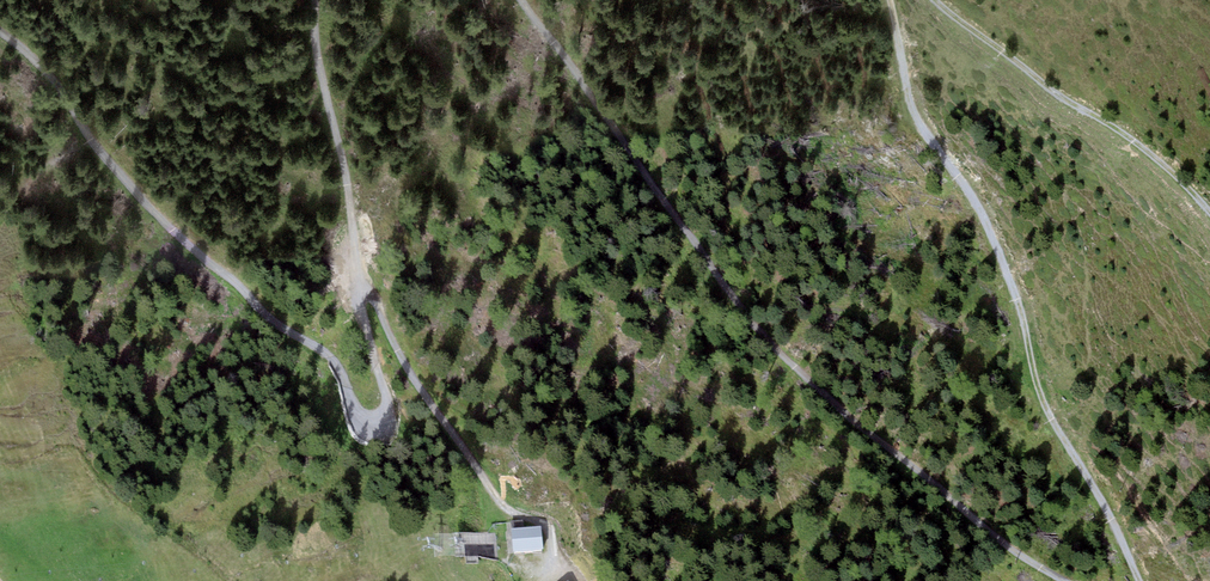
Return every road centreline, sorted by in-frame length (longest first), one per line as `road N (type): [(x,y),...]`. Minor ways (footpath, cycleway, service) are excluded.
road 1 (track): [(525,0),(791,366),(1009,549),(1063,580)]
road 2 (track): [(361,288),(359,307),(389,410),(380,430),(356,423),(327,355),(276,325),(92,146),(49,76),(0,34)]
road 3 (track): [(1141,580),(1114,514),(1043,403),(1021,303),(980,208),(909,116),(891,0)]
road 4 (track): [(935,0),(1169,166),(1209,209)]
road 5 (track): [(559,534),(502,505),(361,288)]
road 6 (track): [(361,288),(313,0)]

